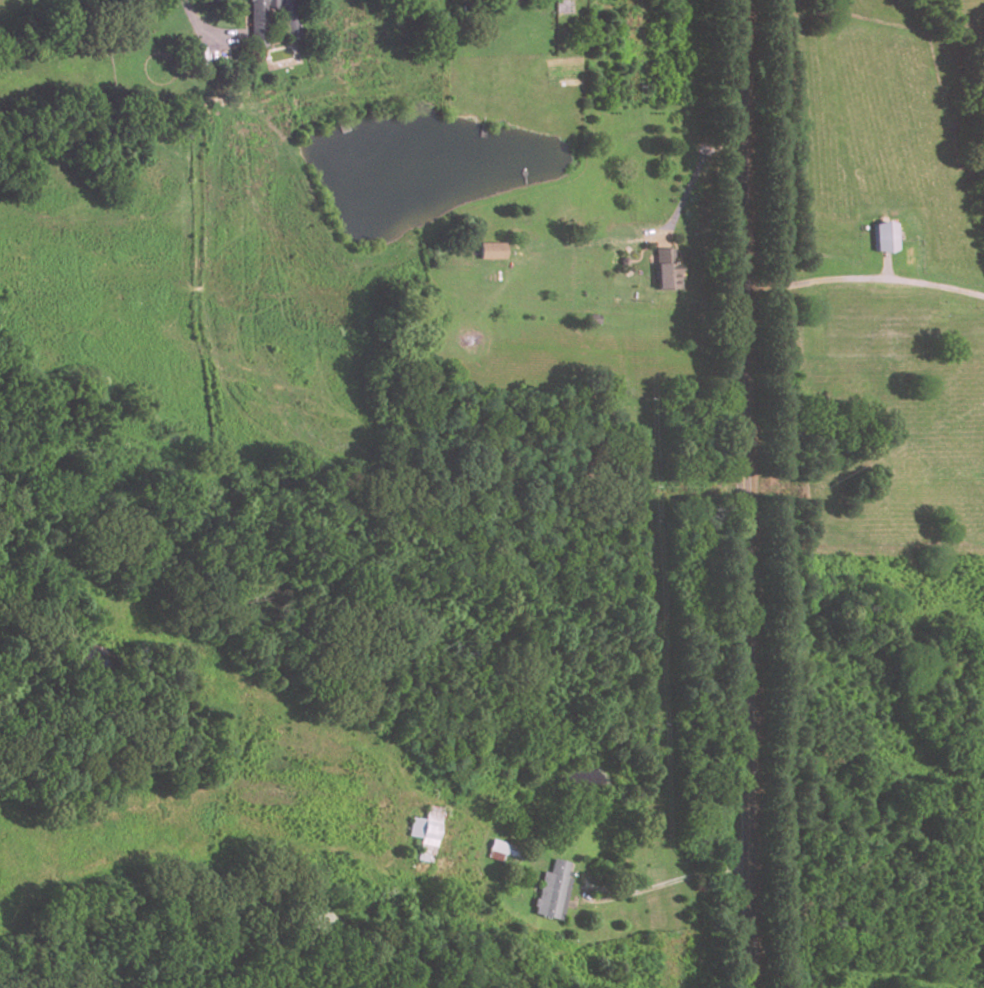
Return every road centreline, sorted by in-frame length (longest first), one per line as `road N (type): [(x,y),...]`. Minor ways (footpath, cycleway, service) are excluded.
road 1 (tertiary): [(751,987),(741,0)]

